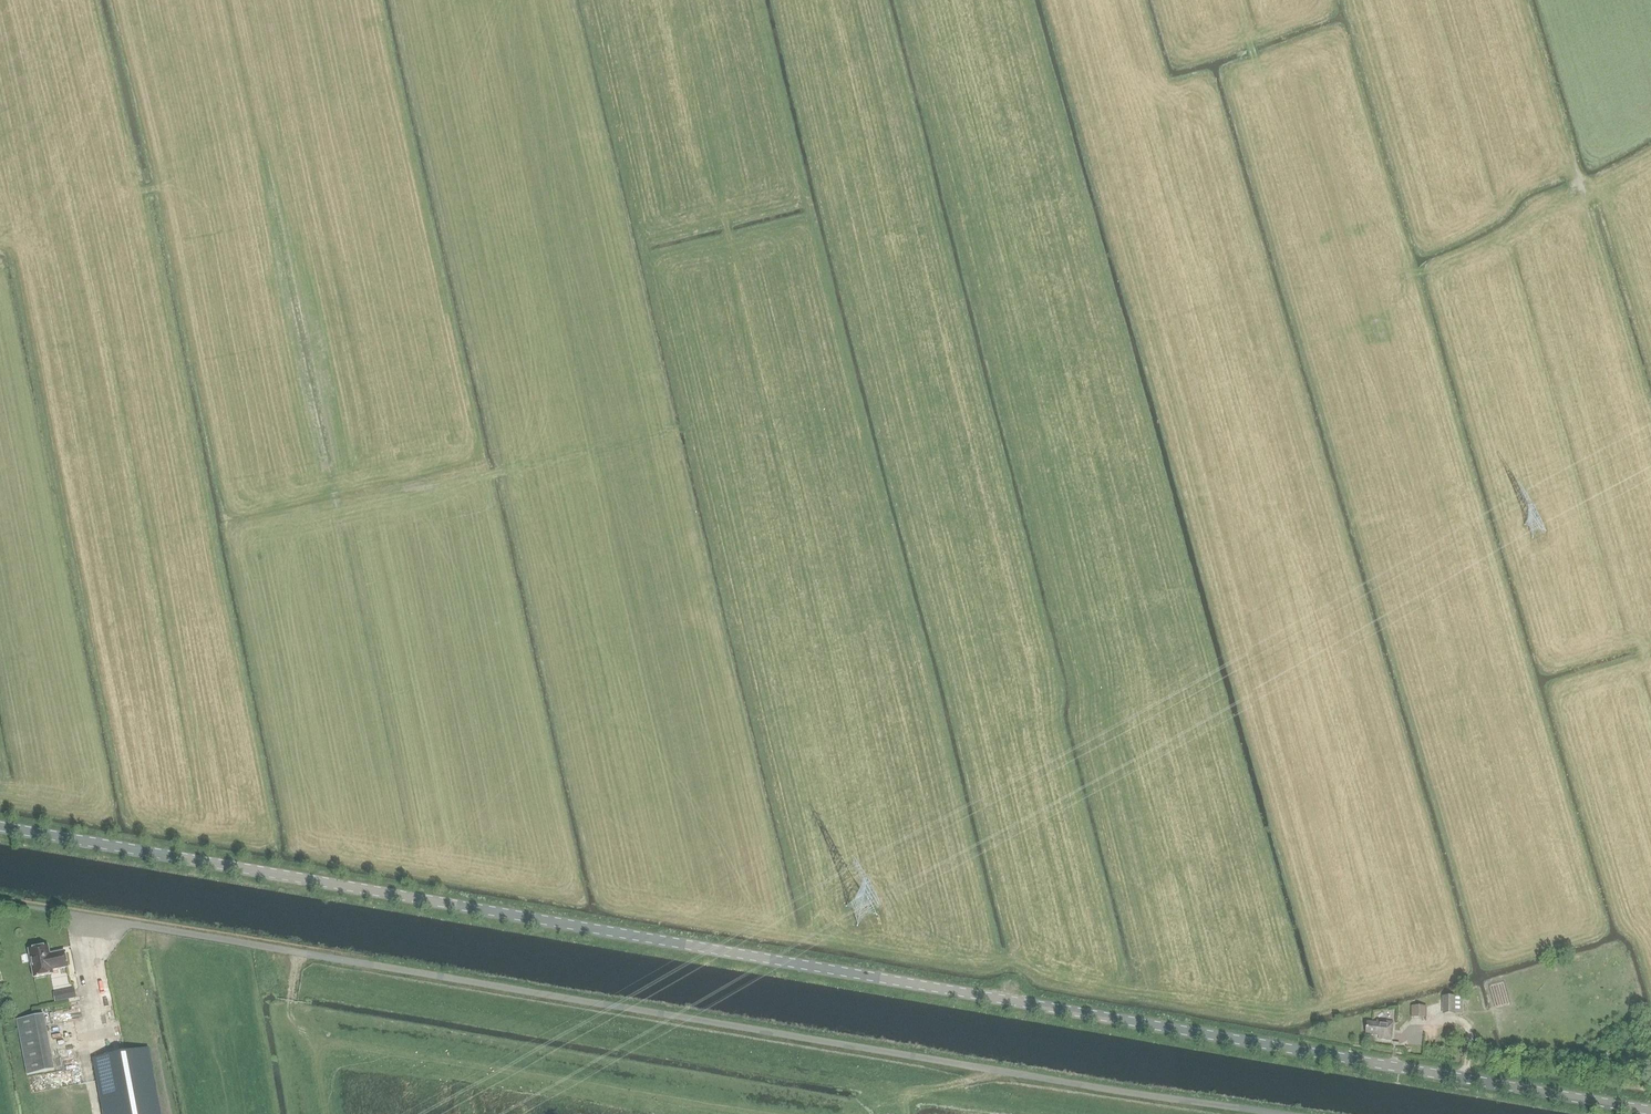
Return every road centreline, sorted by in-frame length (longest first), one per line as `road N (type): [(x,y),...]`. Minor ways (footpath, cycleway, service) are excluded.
road 1 (tertiary): [(1650,1111),(0,827)]
road 2 (unclassified): [(1270,1113),(84,915)]

